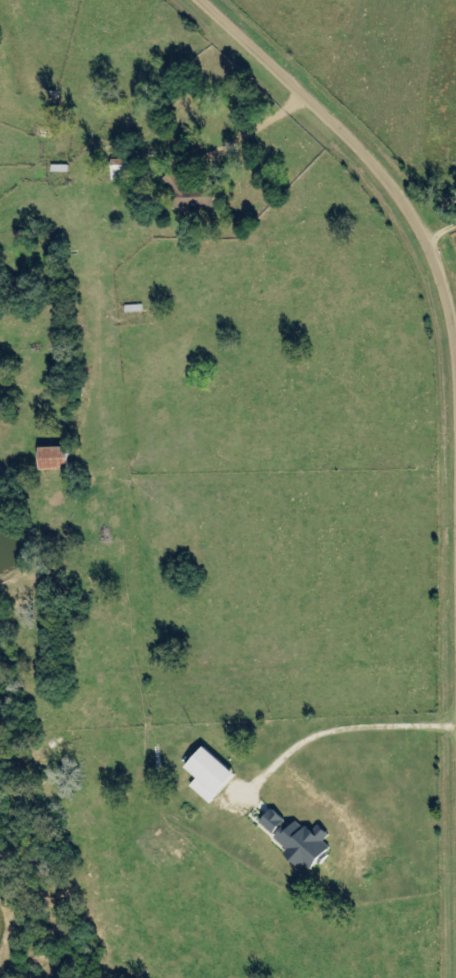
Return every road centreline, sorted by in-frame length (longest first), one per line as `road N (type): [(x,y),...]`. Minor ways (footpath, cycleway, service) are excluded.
road 1 (residential): [(0,669),(455,673)]
road 2 (residential): [(455,329),(431,233),(408,195),(207,0)]

